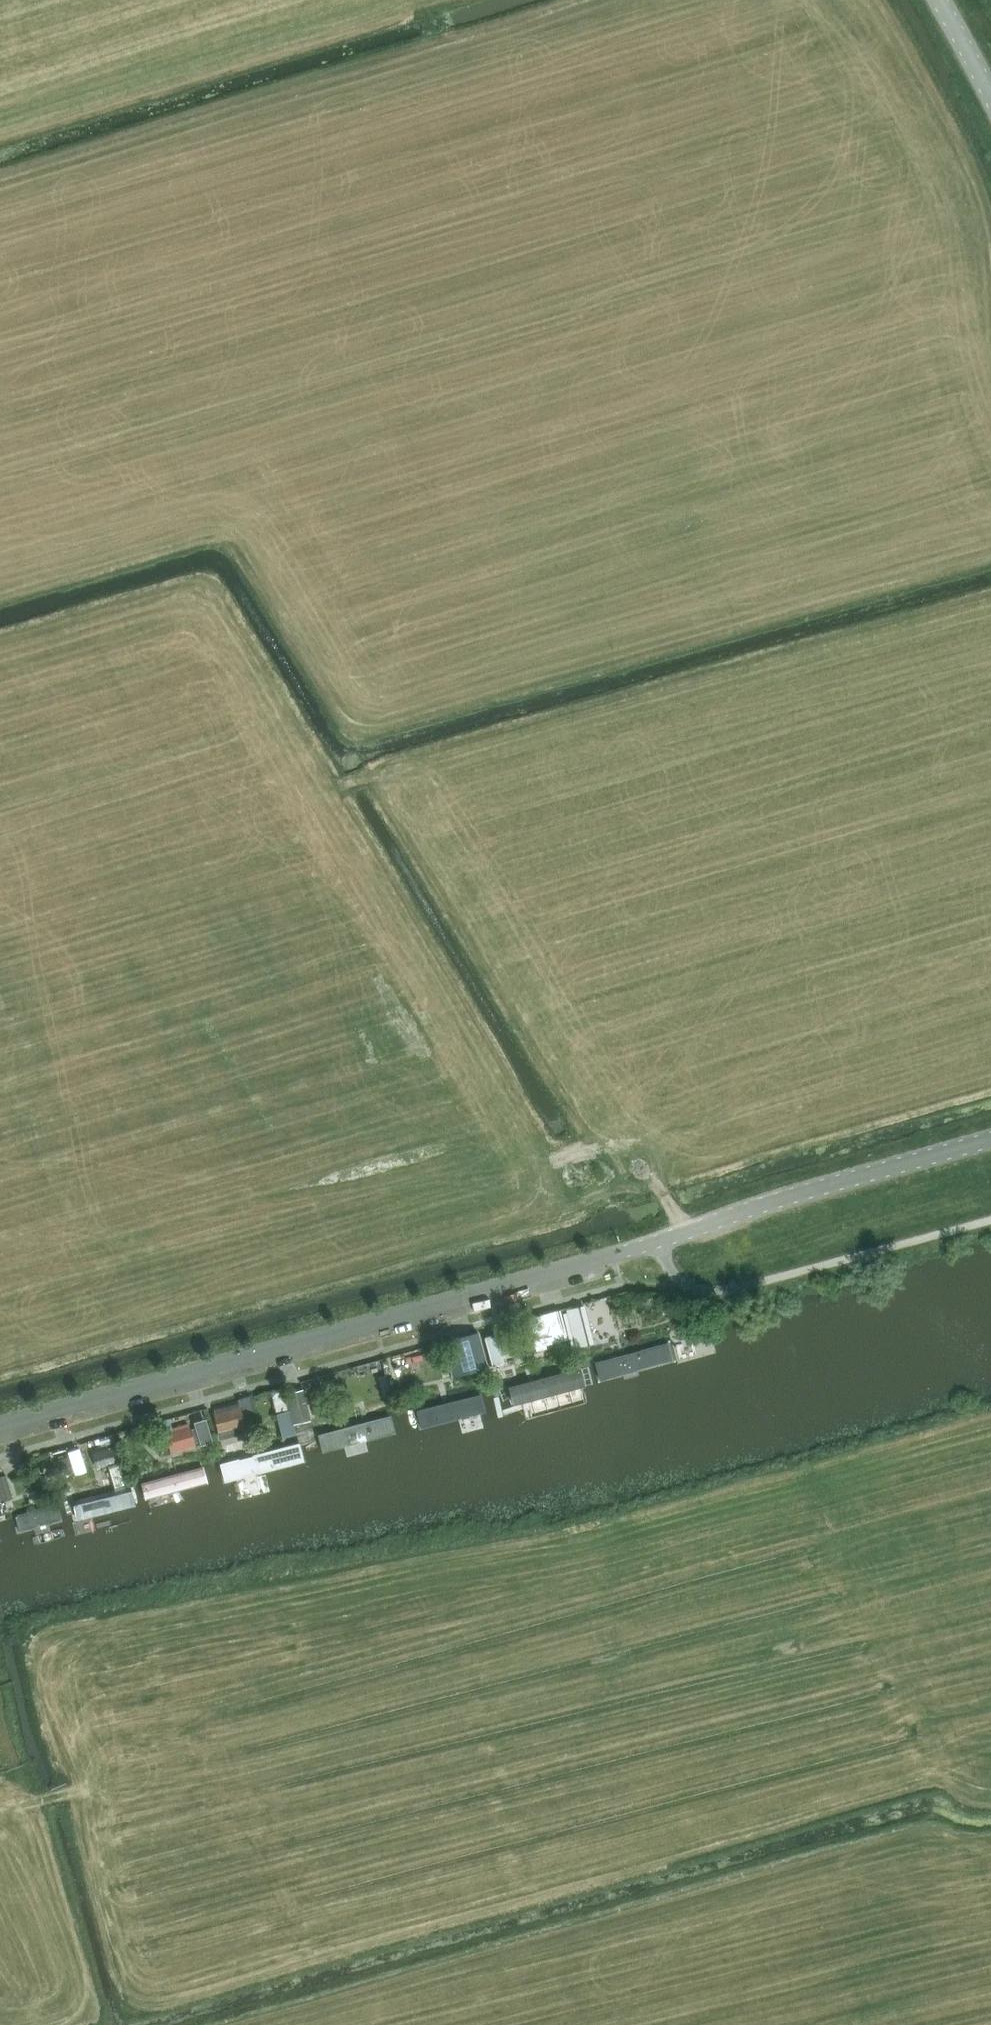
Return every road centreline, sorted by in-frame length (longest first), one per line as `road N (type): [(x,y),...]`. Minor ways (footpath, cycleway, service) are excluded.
road 1 (unclassified): [(990,1138),(657,1242),(0,1423)]

